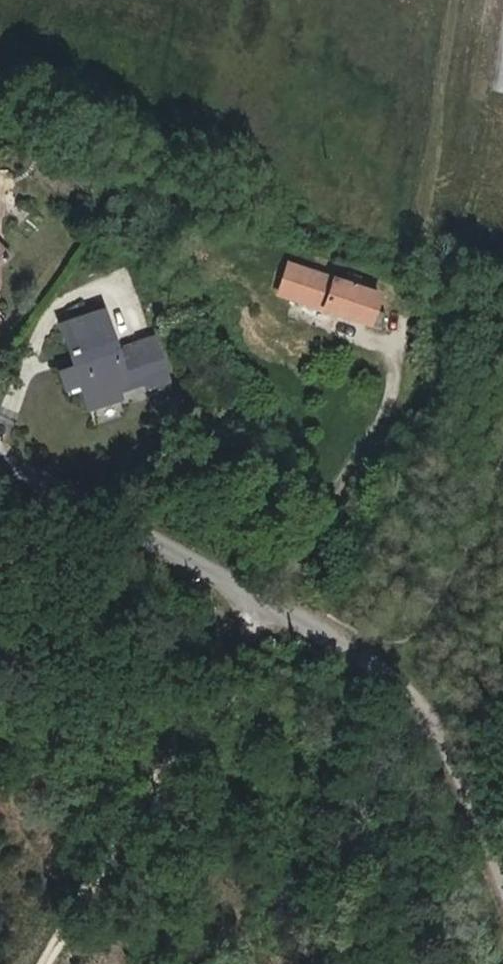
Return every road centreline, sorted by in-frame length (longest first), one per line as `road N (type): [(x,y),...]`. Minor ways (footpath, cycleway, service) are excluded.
road 1 (unclassified): [(502,883),(425,712),(385,669),(0,462)]
road 2 (track): [(264,604),(52,963)]

